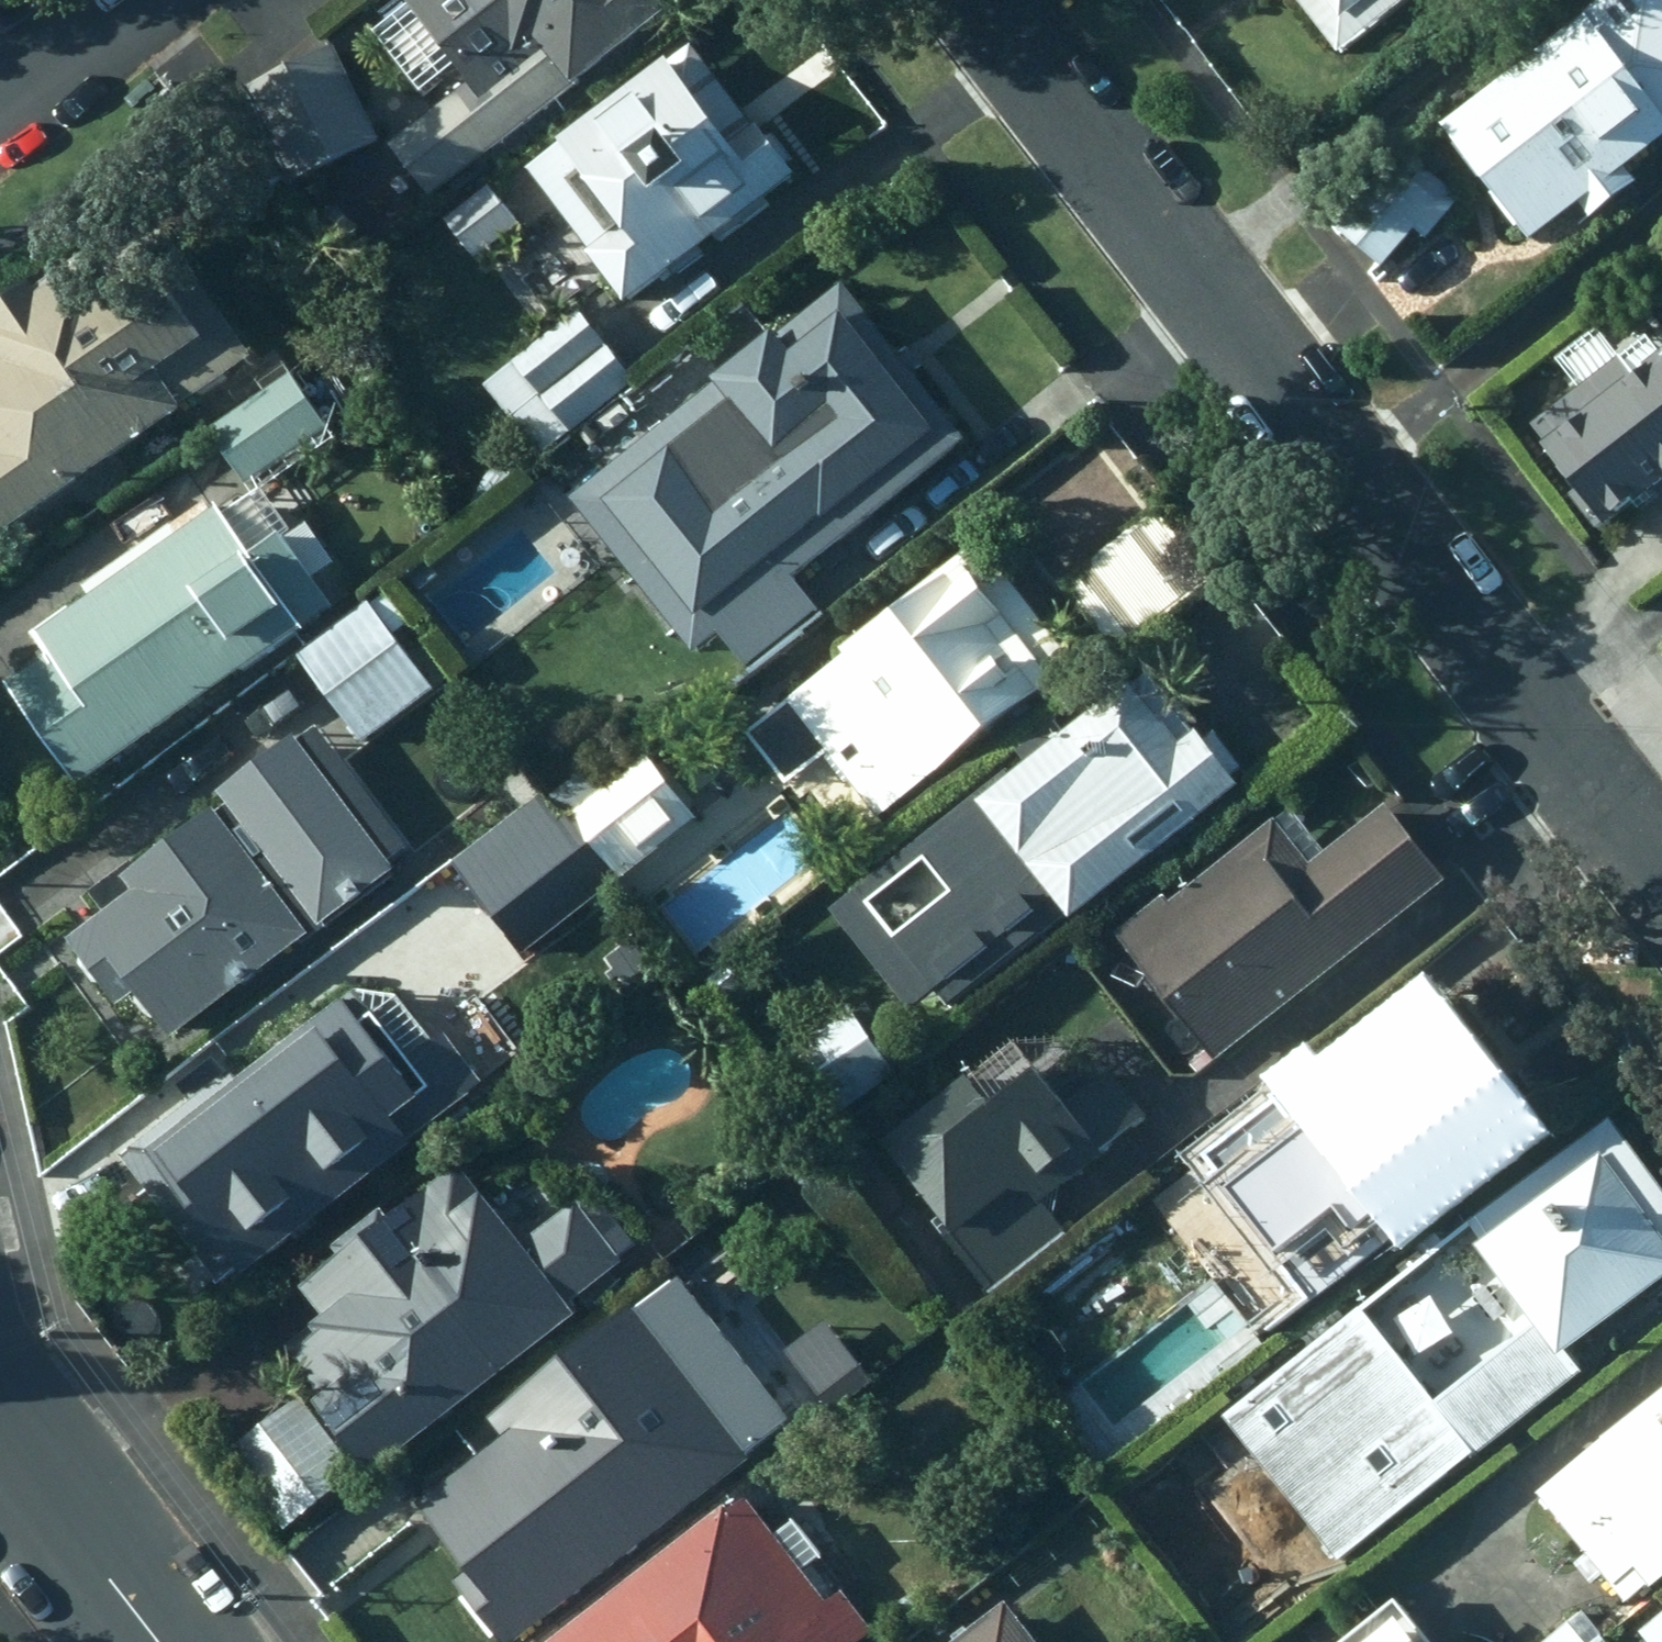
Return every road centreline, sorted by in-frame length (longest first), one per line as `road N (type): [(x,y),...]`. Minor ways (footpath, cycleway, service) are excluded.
road 1 (residential): [(979,0),(1661,885)]
road 2 (tertiary): [(0,1444),(155,1641)]
road 3 (residential): [(0,80),(103,0)]

